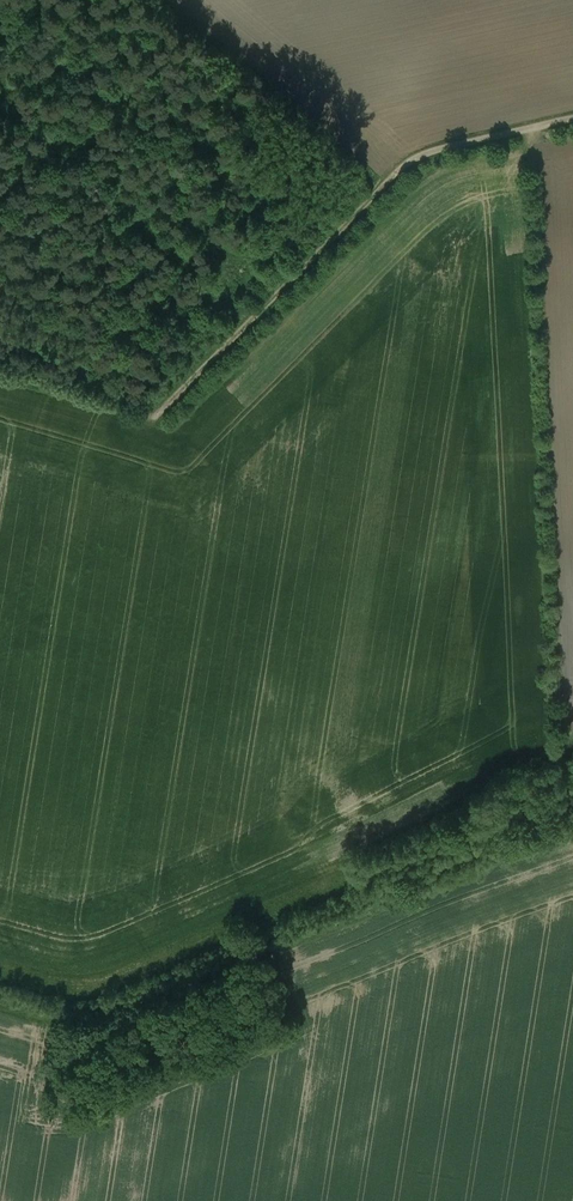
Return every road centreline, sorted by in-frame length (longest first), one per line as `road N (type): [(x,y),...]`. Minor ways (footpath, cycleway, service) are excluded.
road 1 (unclassified): [(572,117),(415,155),(260,307)]

